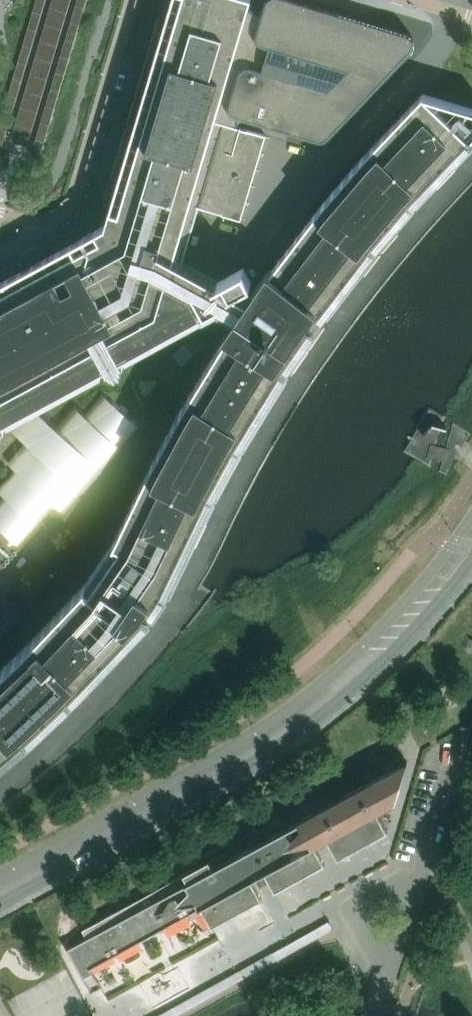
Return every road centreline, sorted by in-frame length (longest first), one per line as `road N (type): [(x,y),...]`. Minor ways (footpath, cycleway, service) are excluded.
road 1 (secondary): [(471,517),(423,587),(299,701),(190,773),(0,879)]
road 2 (secondary): [(0,907),(199,800),(304,730),(408,638),(471,563)]

